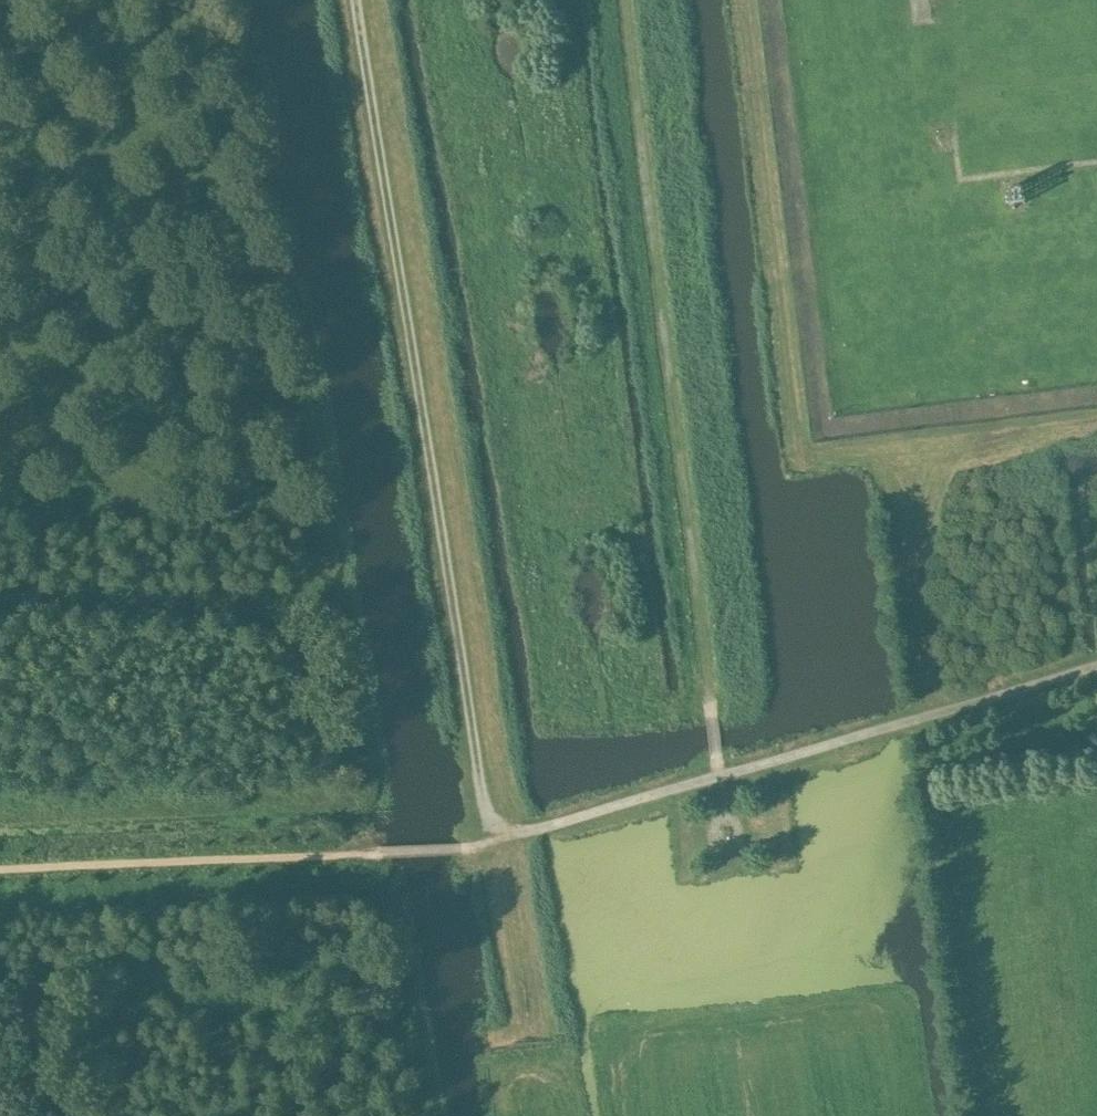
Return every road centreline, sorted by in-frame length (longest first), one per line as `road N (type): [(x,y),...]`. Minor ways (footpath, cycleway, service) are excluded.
road 1 (track): [(368,0),(468,631),(477,767),(488,816),(526,833)]

